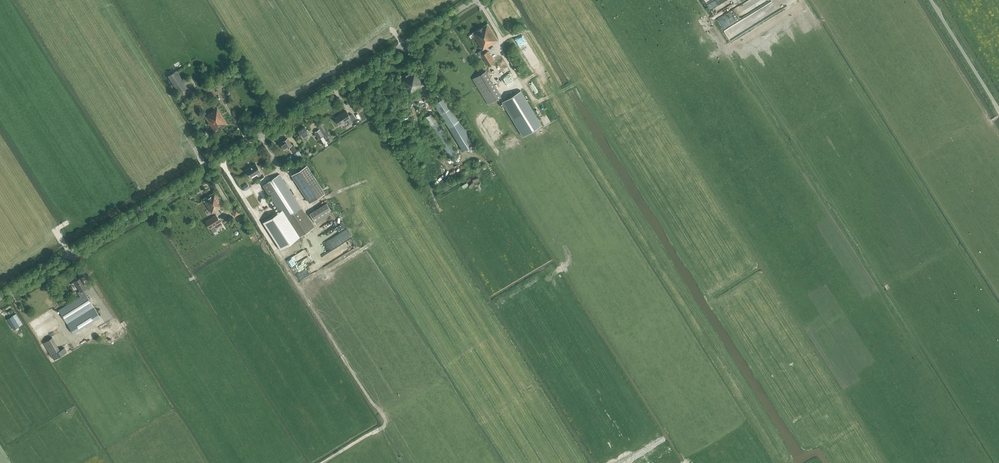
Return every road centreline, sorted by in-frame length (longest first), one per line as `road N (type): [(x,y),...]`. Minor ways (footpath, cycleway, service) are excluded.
road 1 (tertiary): [(0,297),(476,0)]
road 2 (unclassified): [(998,111),(930,0)]

